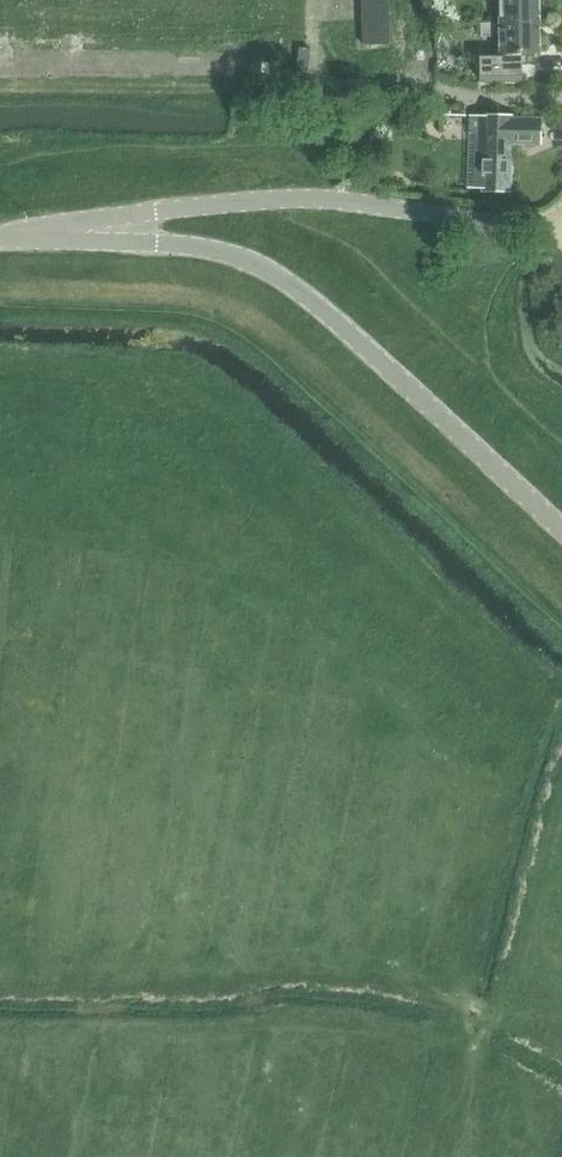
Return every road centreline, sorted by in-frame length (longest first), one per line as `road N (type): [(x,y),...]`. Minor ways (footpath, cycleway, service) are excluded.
road 1 (tertiary): [(561,528),(305,292),(255,259),(189,243),(2,239)]
road 2 (unclassified): [(428,212),(277,198),(2,239)]
road 3 (residential): [(561,231),(428,212)]

